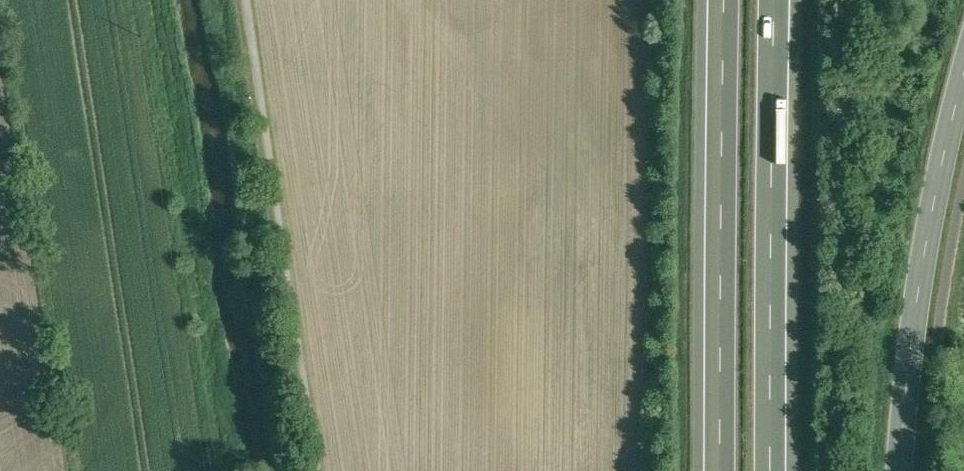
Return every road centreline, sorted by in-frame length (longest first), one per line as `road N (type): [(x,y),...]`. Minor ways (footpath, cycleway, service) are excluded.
road 1 (motorway): [(780,470),(785,0)]
road 2 (motorway): [(715,0),(711,470)]
road 3 (secondary): [(963,74),(917,292),(897,470)]

